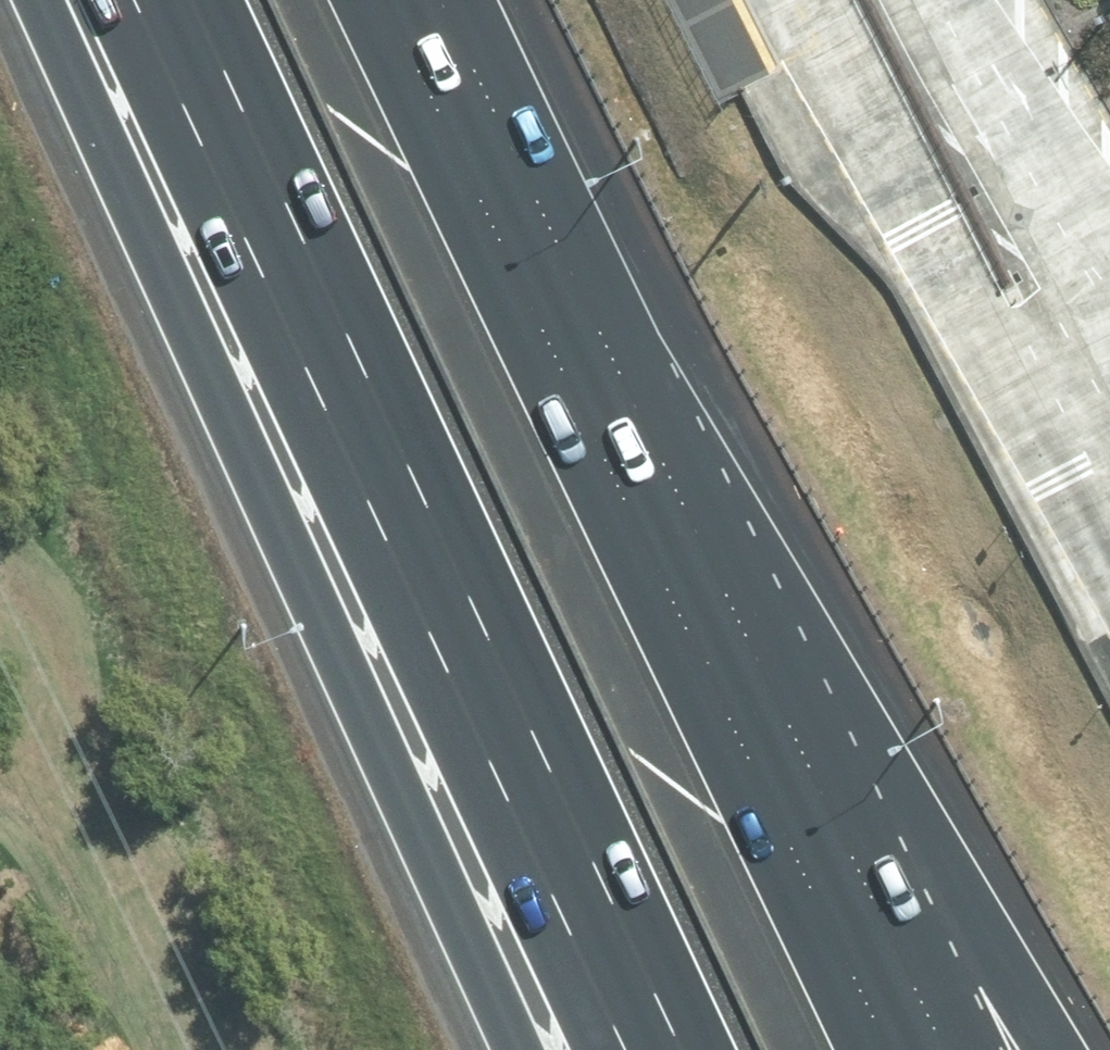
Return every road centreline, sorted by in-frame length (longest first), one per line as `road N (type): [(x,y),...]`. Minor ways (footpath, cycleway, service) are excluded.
road 1 (motorway): [(701,1049),(203,0)]
road 2 (motorway): [(508,1049),(30,0)]
road 3 (motorway): [(559,365),(1054,1049)]
road 4 (motorway): [(559,365),(889,1049)]
road 5 (motorway): [(384,0),(559,365)]

